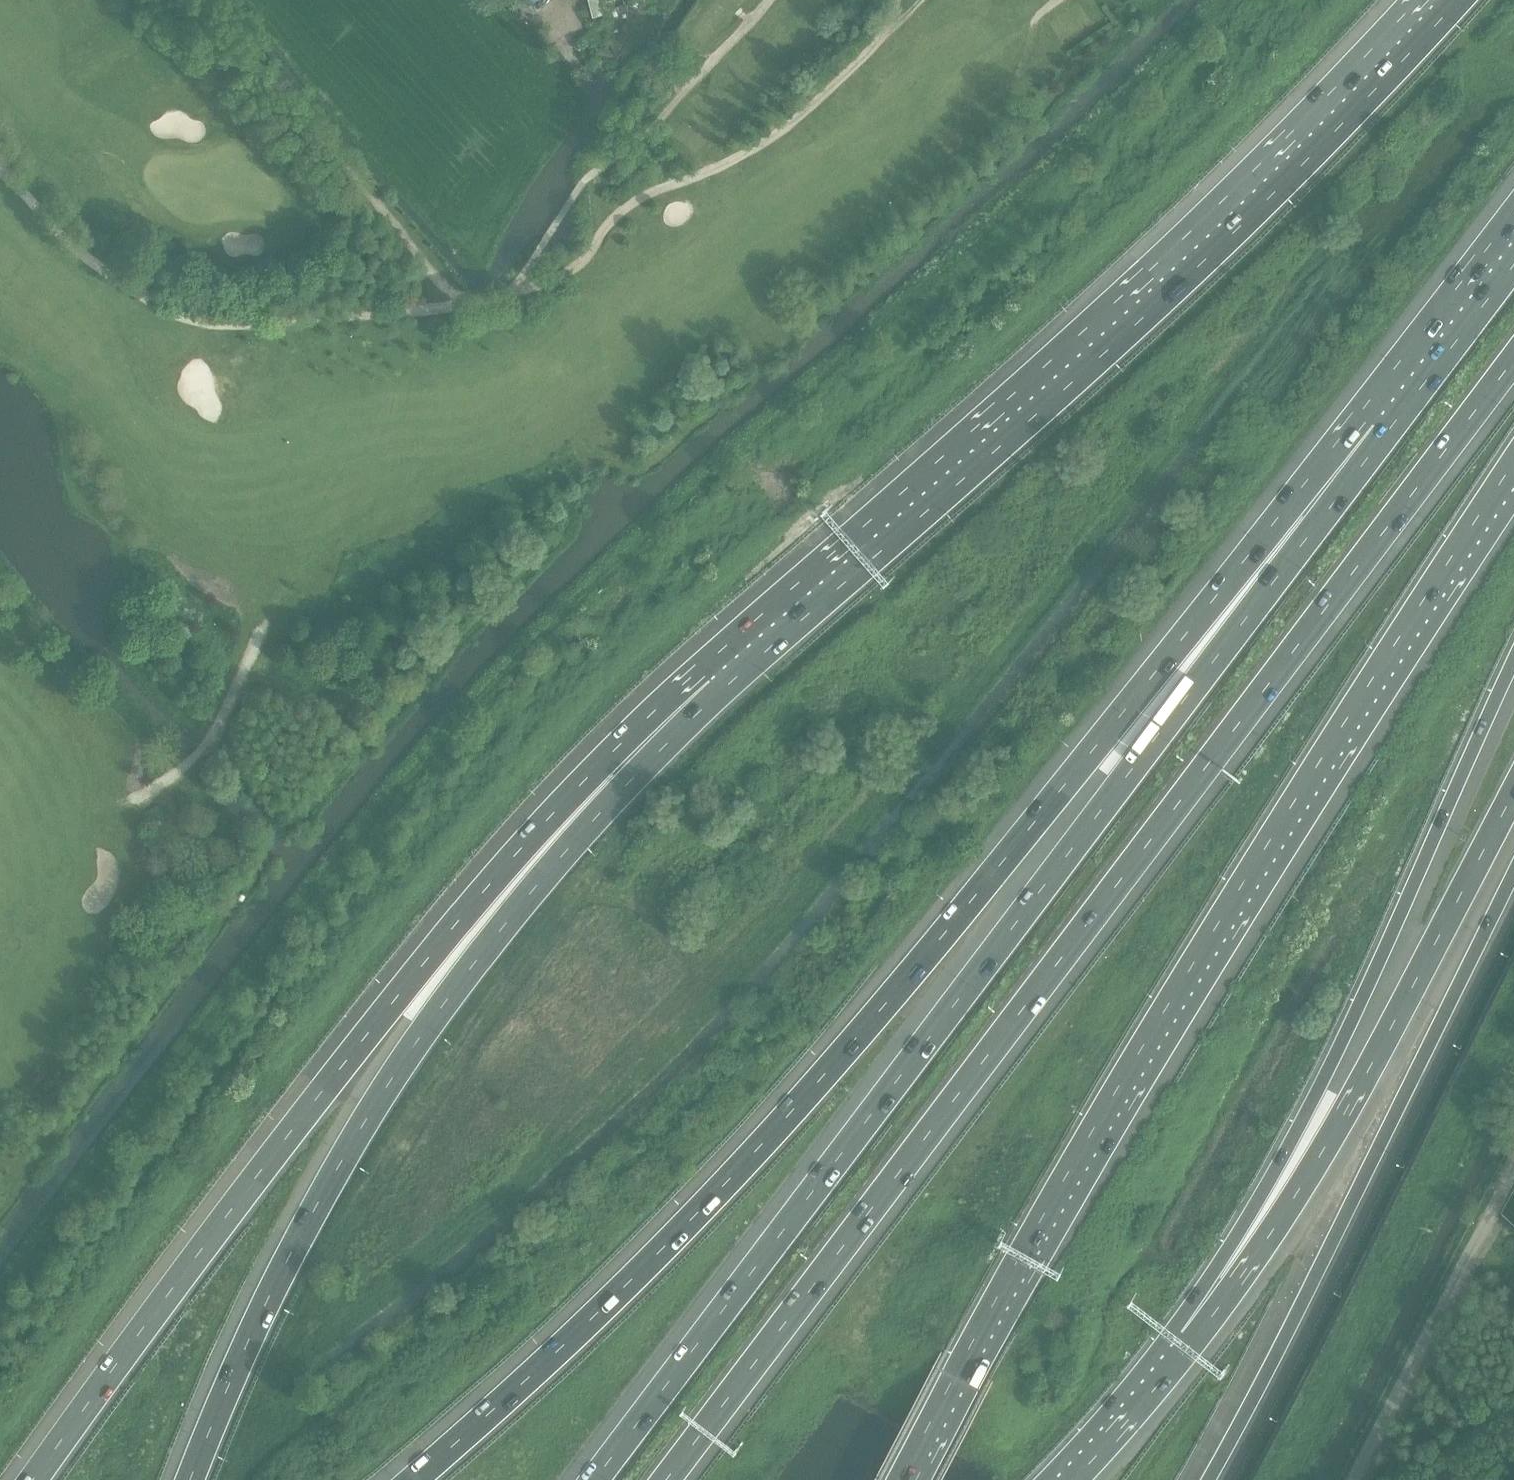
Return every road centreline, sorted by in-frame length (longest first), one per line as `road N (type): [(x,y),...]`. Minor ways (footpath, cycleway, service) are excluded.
road 1 (motorway): [(1376,425),(787,1116),(644,1270),(411,1479)]
road 2 (motorway): [(665,1479),(1513,360)]
road 3 (motorway): [(1376,425),(1122,782),(592,1479)]
road 4 (motorway): [(906,1479),(1118,1102),(1513,475)]
road 5 (motorway): [(709,681),(643,723),(518,850),(320,1094),(34,1479)]
road 6 (motorway): [(1438,0),(1186,257),(709,681)]
road 7 (motorway): [(709,681),(669,741),(563,852),(382,1094),(313,1210),(190,1479)]
road 8 (motorway): [(1181,1332),(1328,1070),(1513,661)]
road 9 (motorway): [(1208,1479),(1513,871)]
road 10 (motorway): [(1181,1332),(1320,1157),(1513,793)]
road 11 (motorway): [(1513,239),(1376,425)]
road 12 (motorway): [(1053,1479),(1181,1332)]

